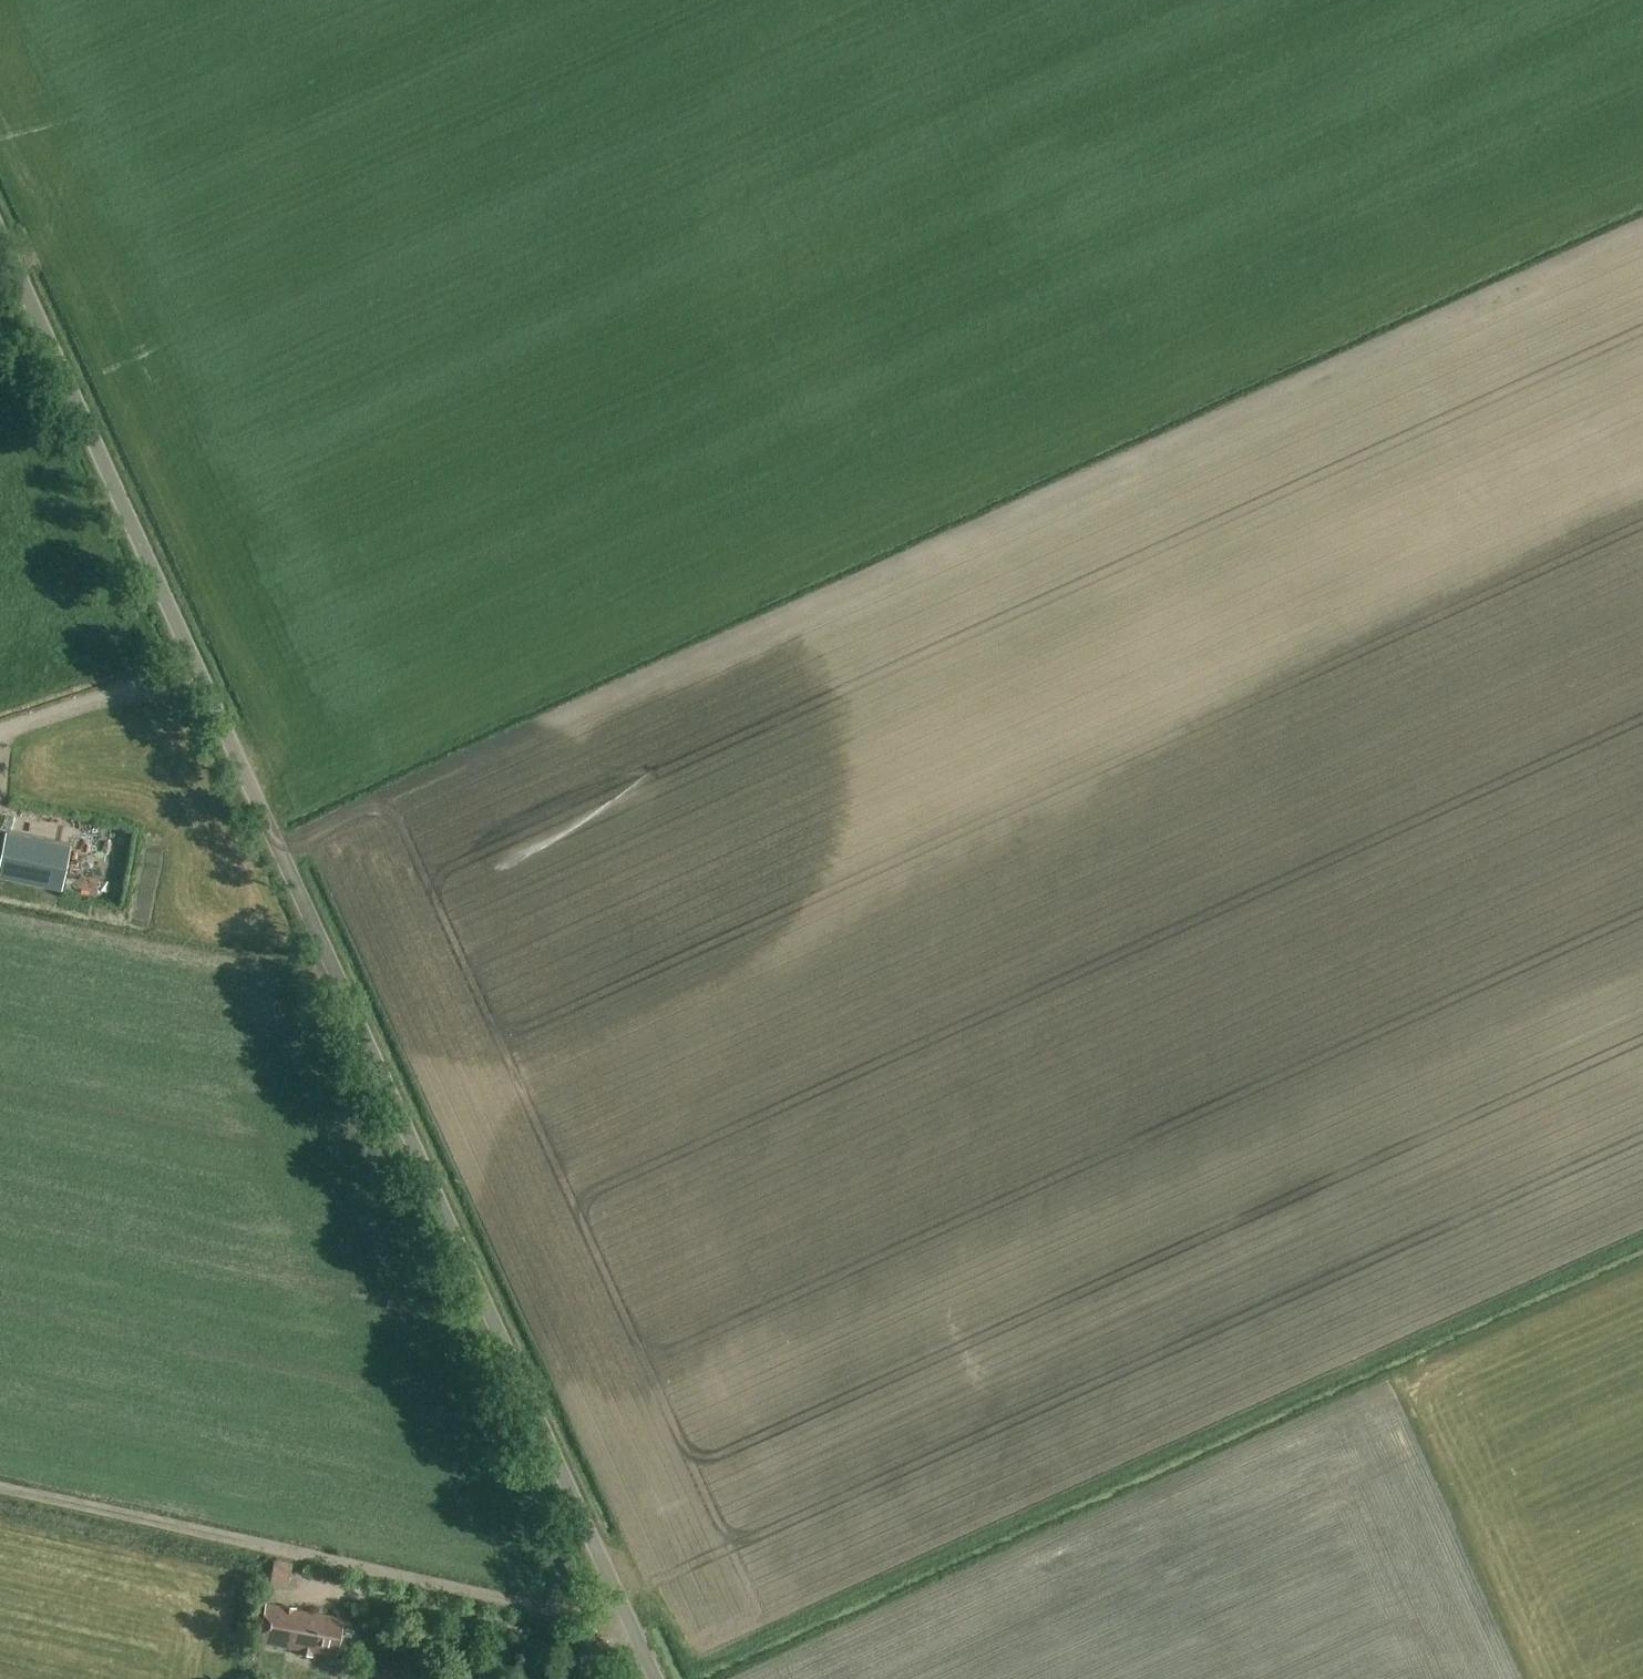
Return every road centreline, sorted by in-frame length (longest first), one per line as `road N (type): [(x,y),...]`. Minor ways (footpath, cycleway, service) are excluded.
road 1 (unclassified): [(655,1678),(0,235)]
road 2 (track): [(0,1487),(630,1624)]

